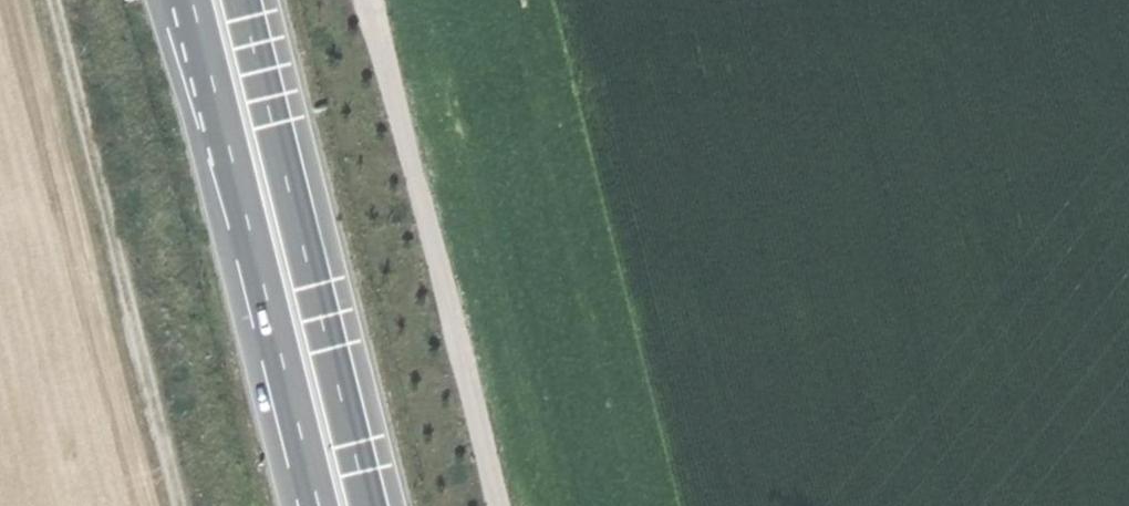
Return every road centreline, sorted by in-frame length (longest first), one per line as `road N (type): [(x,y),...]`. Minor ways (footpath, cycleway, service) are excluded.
road 1 (track): [(179,505),(51,0)]
road 2 (trunk): [(369,505),(242,0)]
road 3 (track): [(501,505),(374,0)]
road 4 (trunk): [(193,0),(319,505)]

